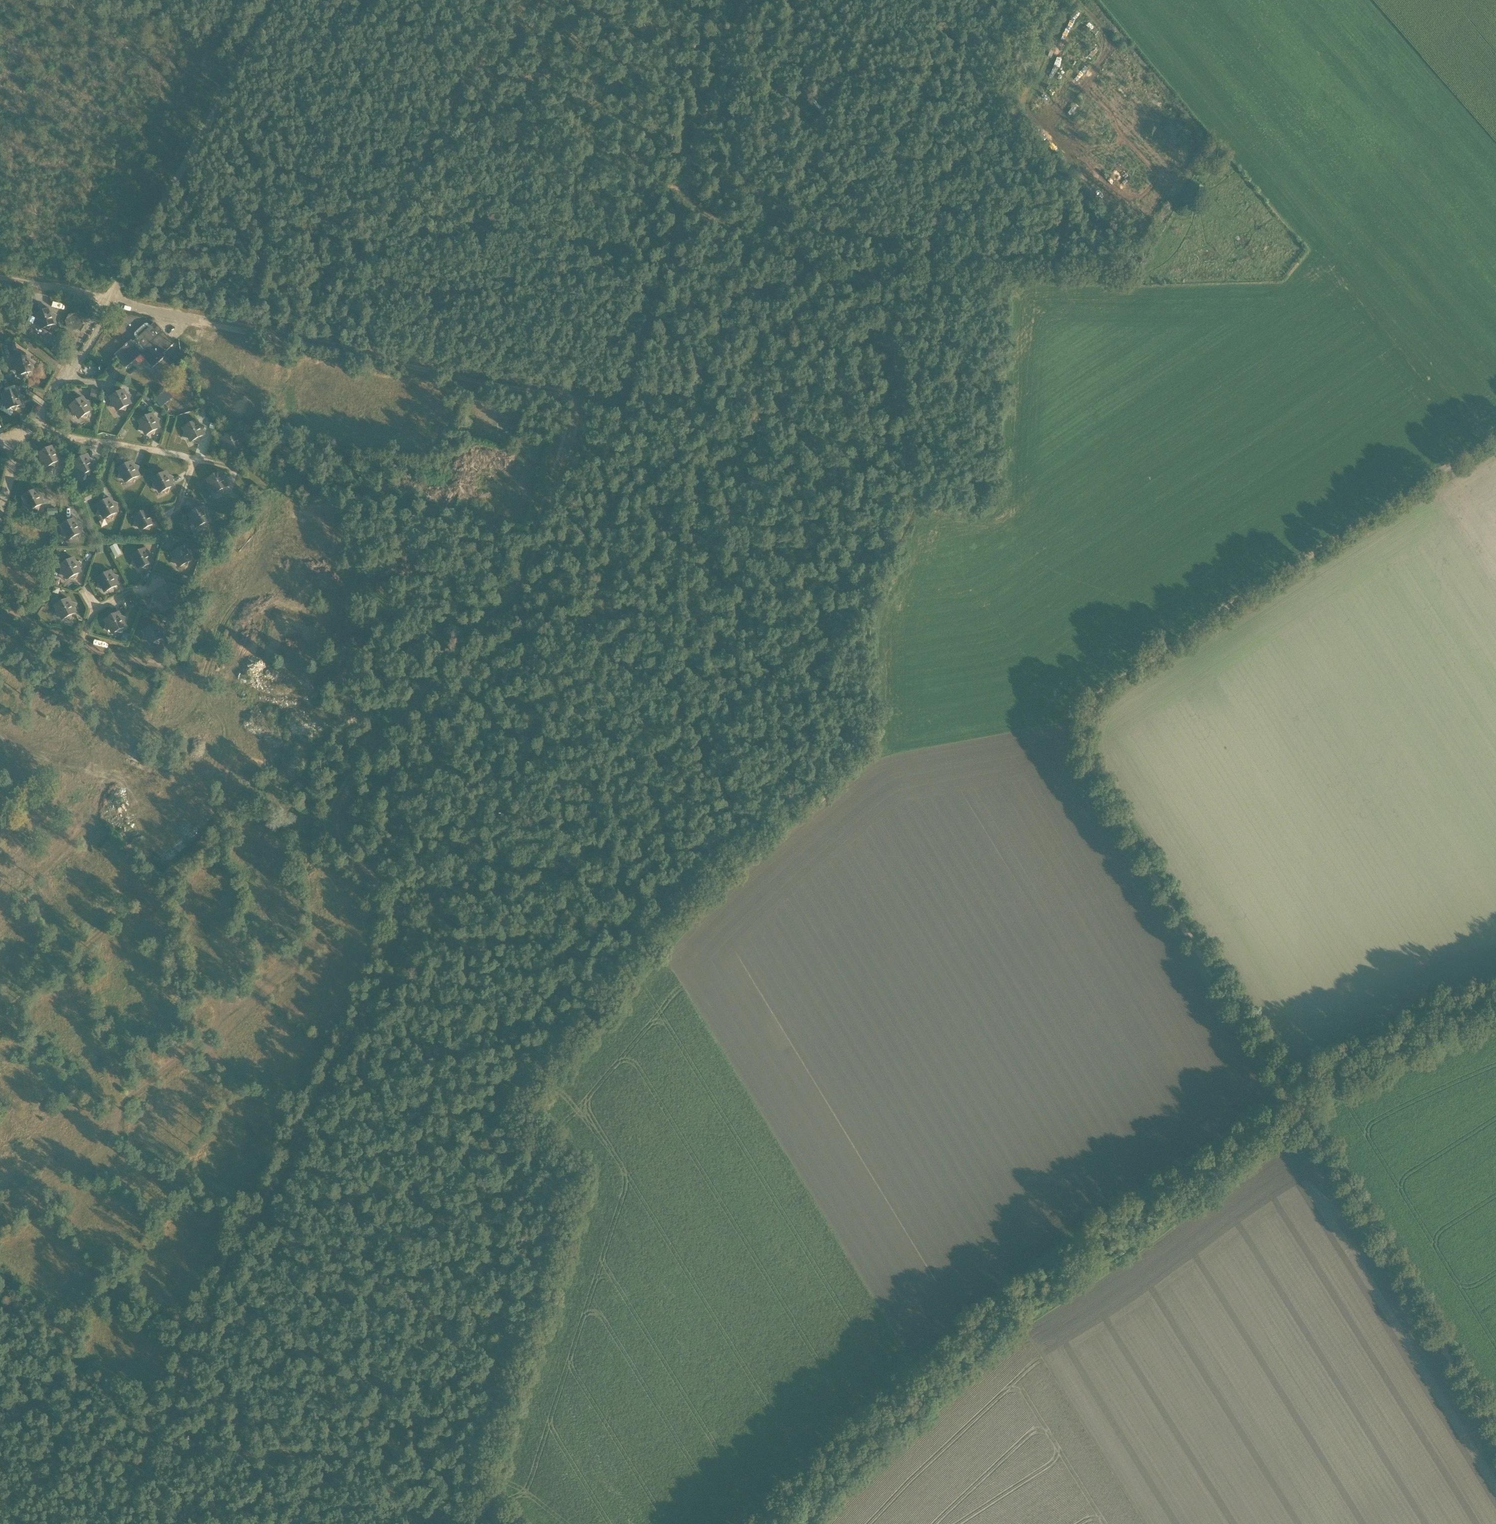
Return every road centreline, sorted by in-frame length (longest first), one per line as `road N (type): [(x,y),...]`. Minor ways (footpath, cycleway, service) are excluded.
road 1 (track): [(169,1448),(226,1301),(404,915),(336,833),(347,785),(512,601)]
road 2 (track): [(1495,438),(1090,709),(1084,751),(1303,1121)]
road 3 (track): [(591,400),(109,301)]
road 4 (track): [(591,400),(625,406),(746,0)]
road 5 (track): [(1303,1121),(1495,1420)]
road 6 (unclassified): [(109,301),(278,0)]
road 7 (track): [(411,1523),(365,1464),(169,1448)]
road 8 (track): [(531,565),(591,400)]

